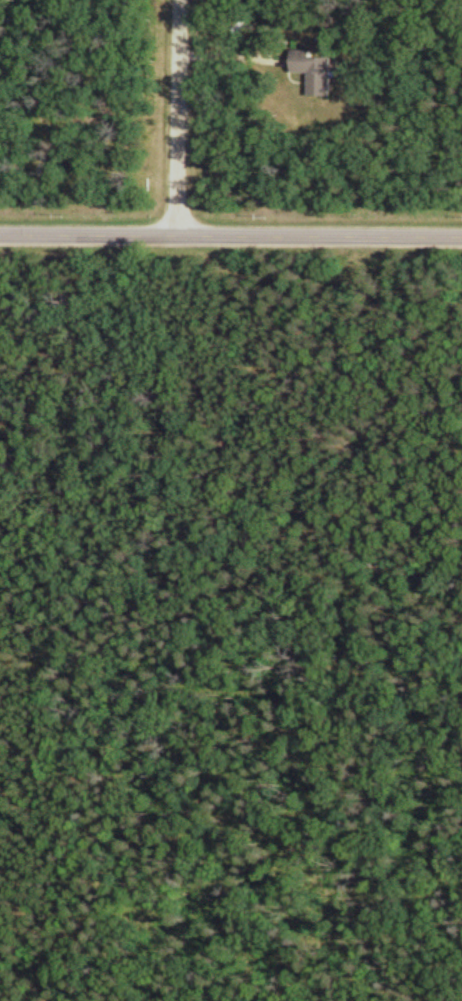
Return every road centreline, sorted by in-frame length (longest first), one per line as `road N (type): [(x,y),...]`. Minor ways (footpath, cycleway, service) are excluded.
road 1 (tertiary): [(0,231),(461,236)]
road 2 (residential): [(178,233),(182,0)]

